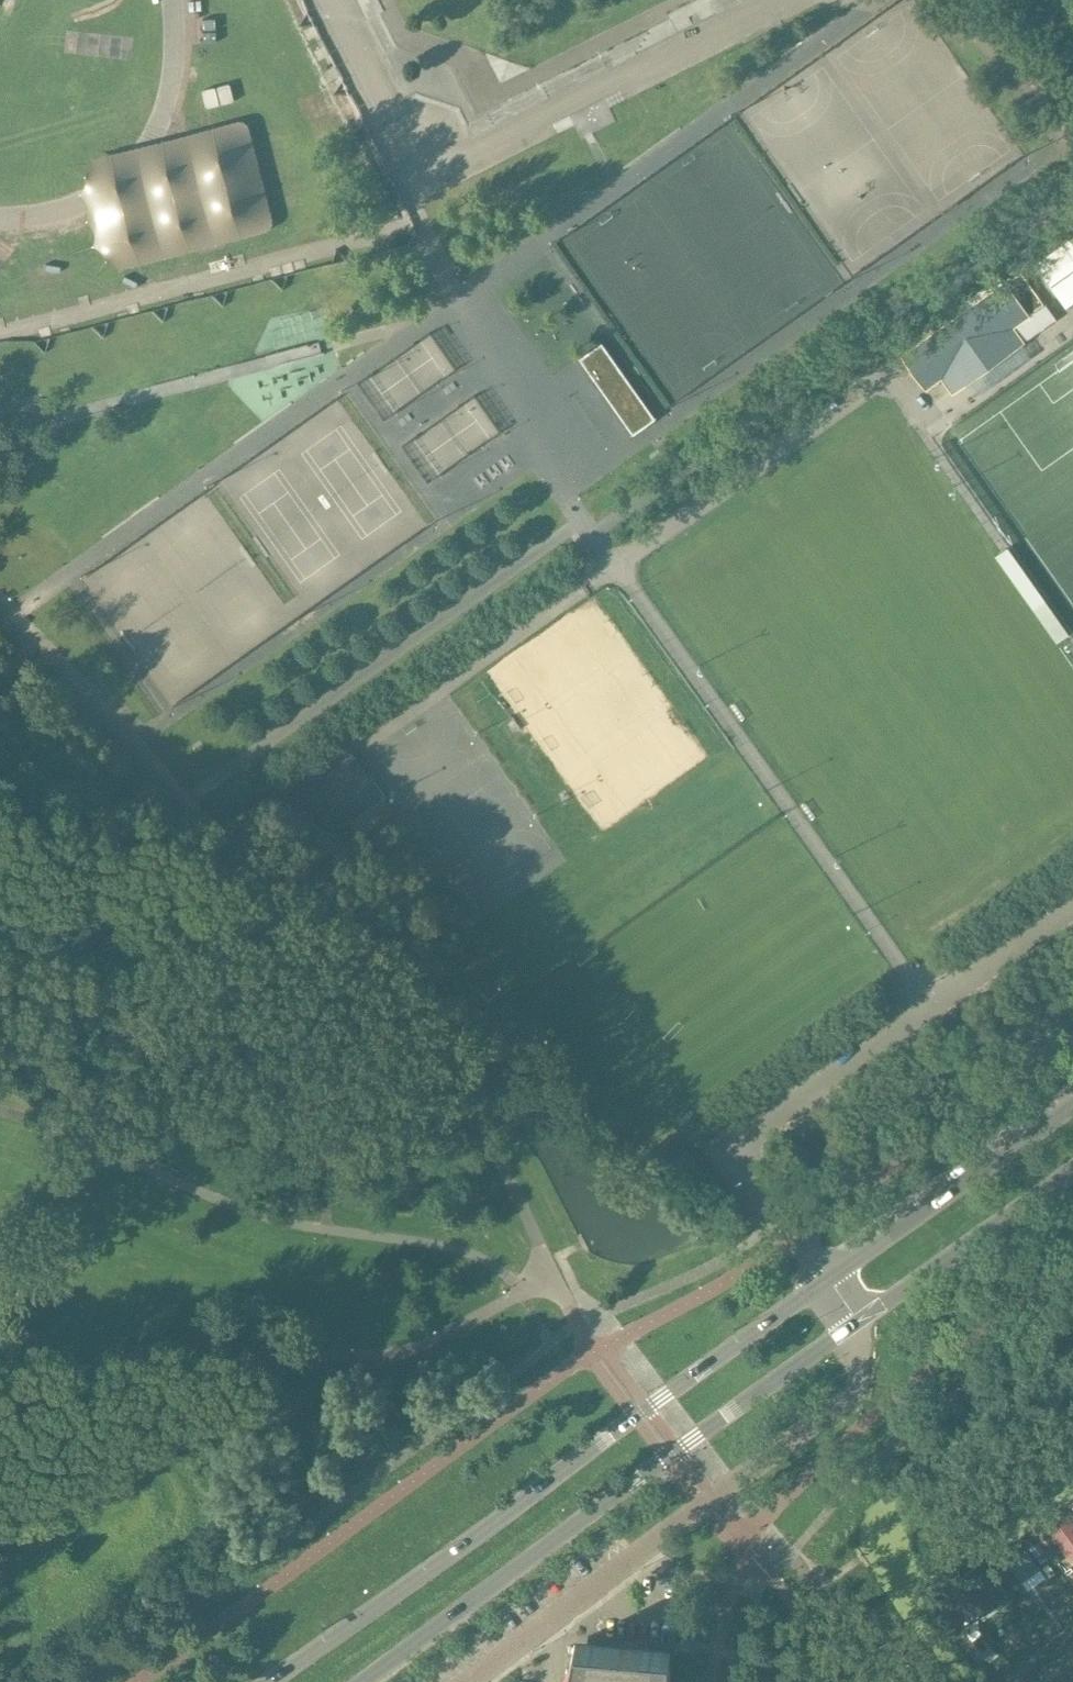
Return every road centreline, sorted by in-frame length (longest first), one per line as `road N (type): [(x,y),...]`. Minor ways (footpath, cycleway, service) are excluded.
road 1 (secondary): [(826,1279),(272,1681)]
road 2 (secondary): [(358,1681),(858,1322)]
road 3 (residential): [(468,1681),(855,1392),(858,1322)]
road 4 (track): [(0,1521),(135,1461),(168,1474),(179,1509),(167,1532),(70,1599),(46,1605),(44,1586),(60,1574)]
road 5 (secondary): [(1072,1104),(826,1279)]
road 6 (secondary): [(858,1322),(1072,1171)]
road 7 (track): [(81,1561),(135,1526),(144,1505),(135,1489),(16,1540),(0,1538)]

